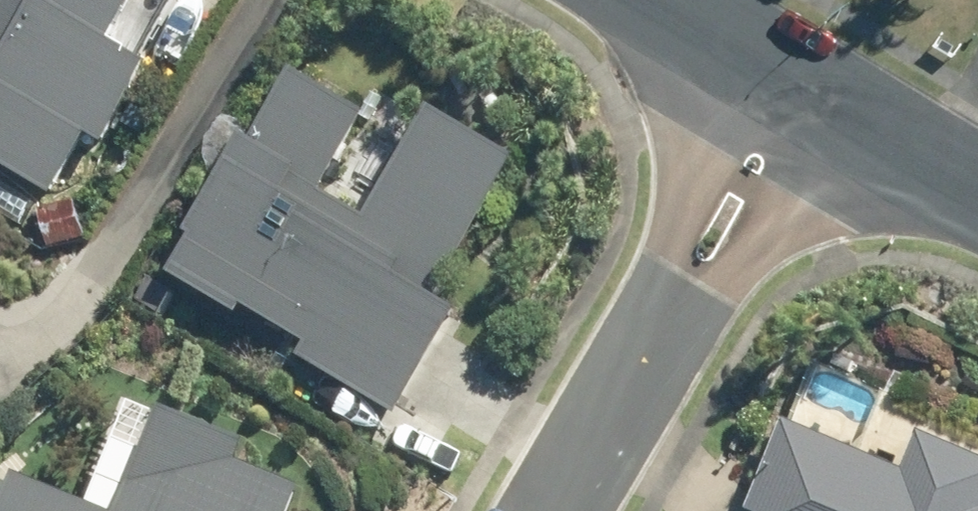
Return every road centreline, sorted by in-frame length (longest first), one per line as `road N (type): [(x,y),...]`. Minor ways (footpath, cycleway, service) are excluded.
road 1 (residential): [(552,510),(794,94)]
road 2 (tertiary): [(794,94),(977,184)]
road 3 (tertiary): [(642,0),(794,94)]

